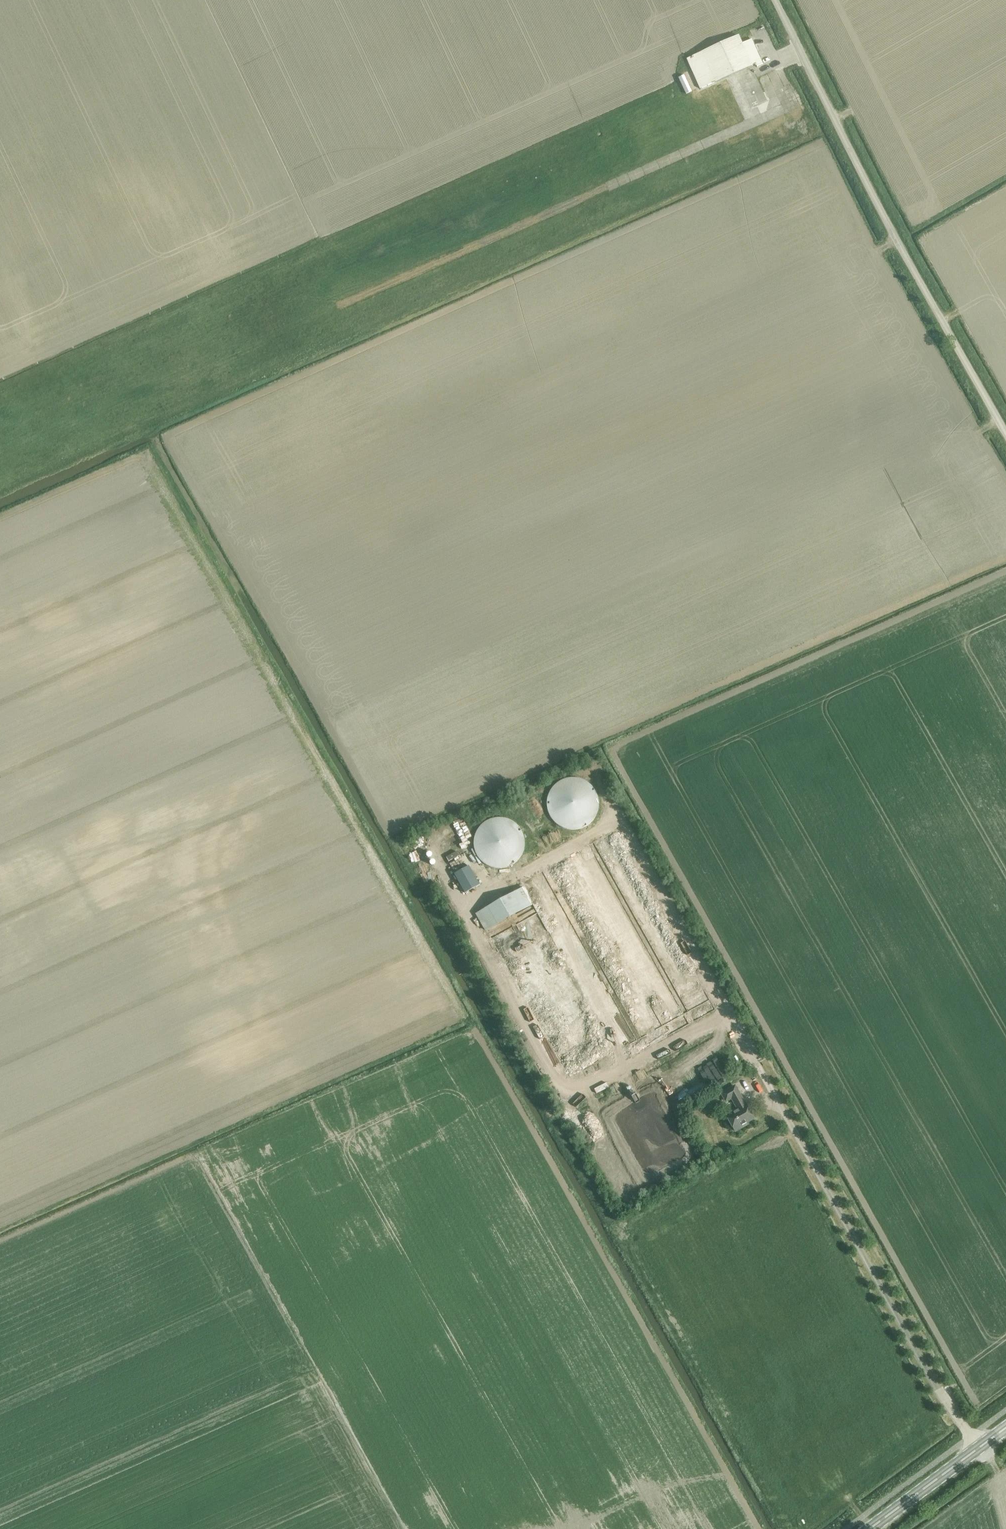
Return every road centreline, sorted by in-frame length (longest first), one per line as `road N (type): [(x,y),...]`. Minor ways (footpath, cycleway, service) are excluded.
road 1 (unclassified): [(1005,433),(876,204),(774,0)]
road 2 (secondary): [(869,1528),(1005,1427)]

